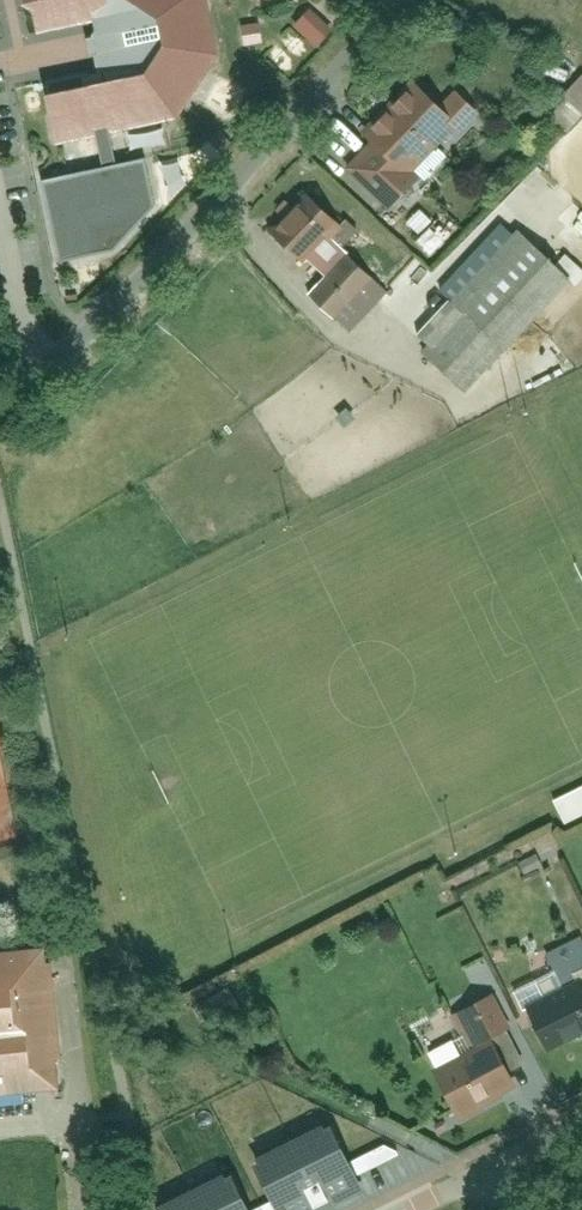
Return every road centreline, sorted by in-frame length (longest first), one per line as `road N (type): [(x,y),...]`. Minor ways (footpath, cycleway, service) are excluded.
road 1 (residential): [(406,0),(121,307),(0,410)]
road 2 (residential): [(581,1122),(465,1180)]

